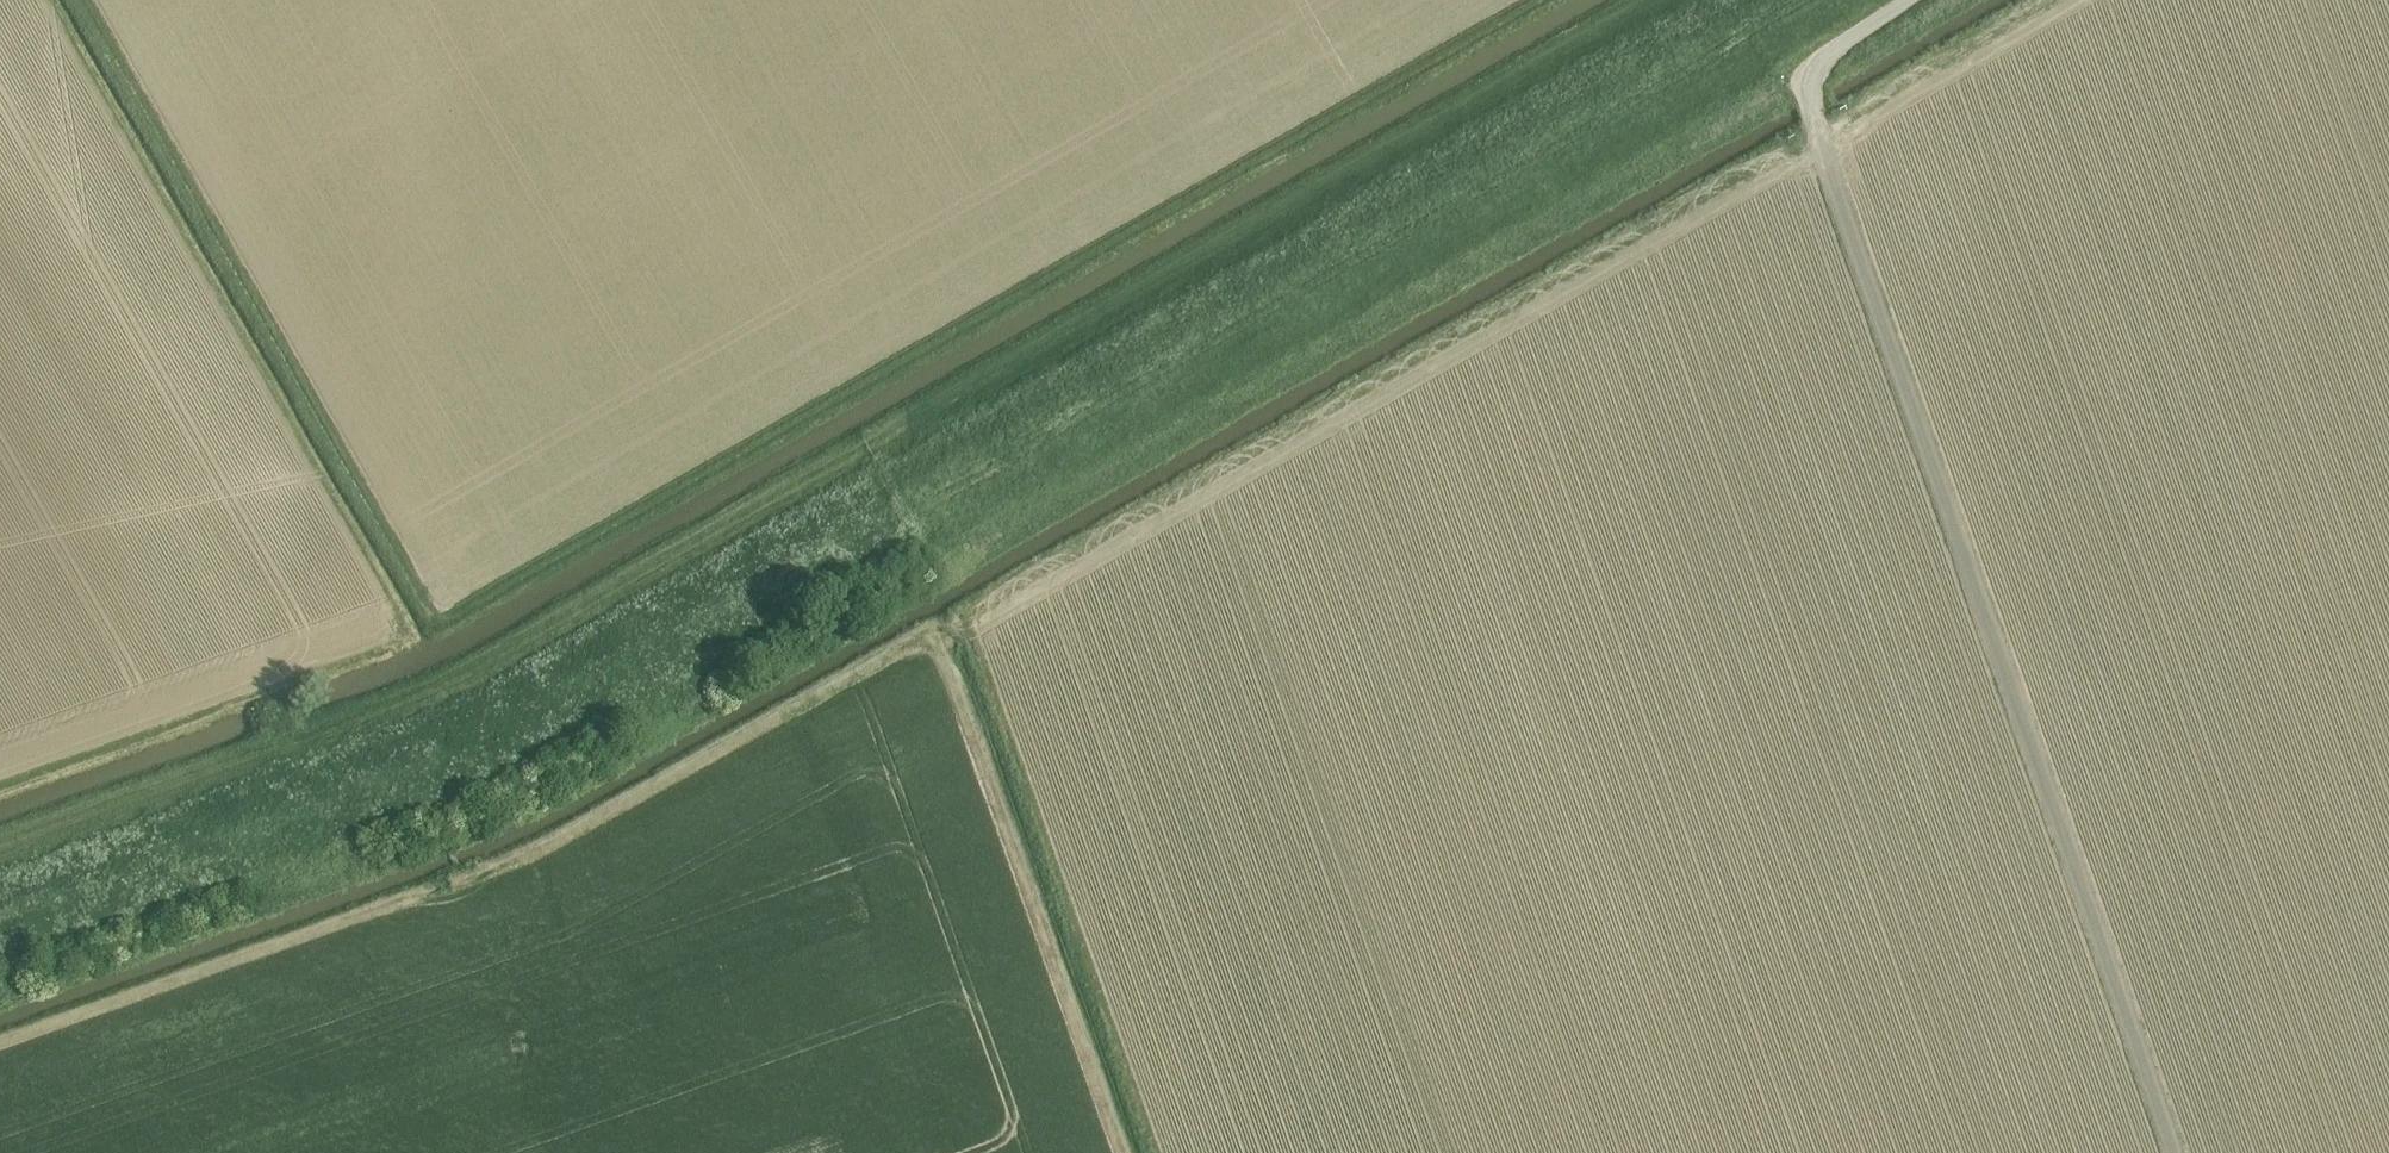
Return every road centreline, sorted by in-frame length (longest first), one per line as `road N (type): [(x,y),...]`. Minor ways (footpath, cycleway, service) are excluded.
road 1 (track): [(1663,0),(479,681),(0,851)]
road 2 (track): [(2177,1152),(1815,127),(1811,93)]
road 3 (unclassified): [(1811,93),(1816,65),(1911,0)]

